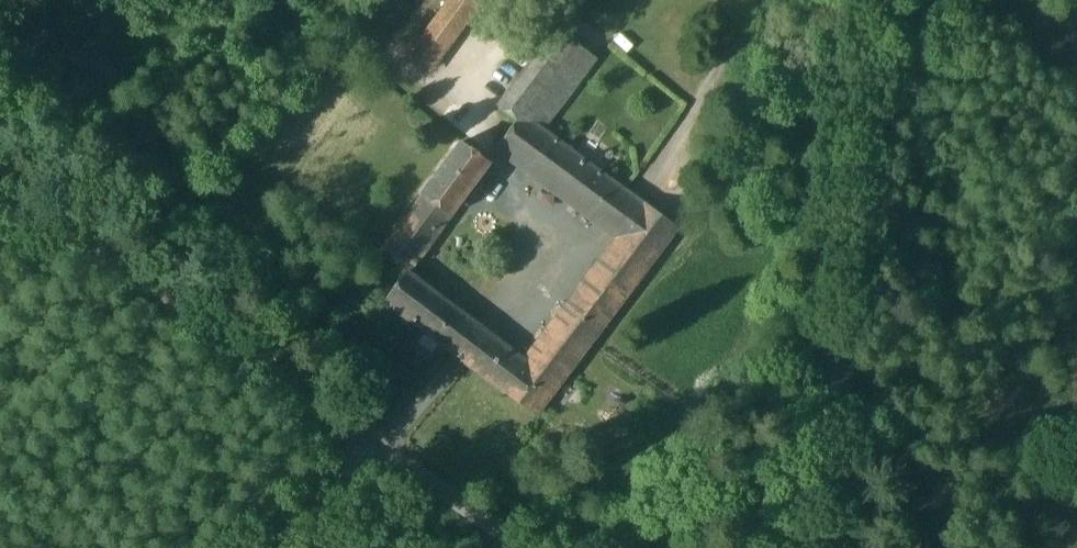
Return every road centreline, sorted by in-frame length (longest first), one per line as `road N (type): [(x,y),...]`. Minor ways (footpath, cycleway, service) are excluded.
road 1 (residential): [(522,547),(0,183)]
road 2 (track): [(278,547),(382,450)]

